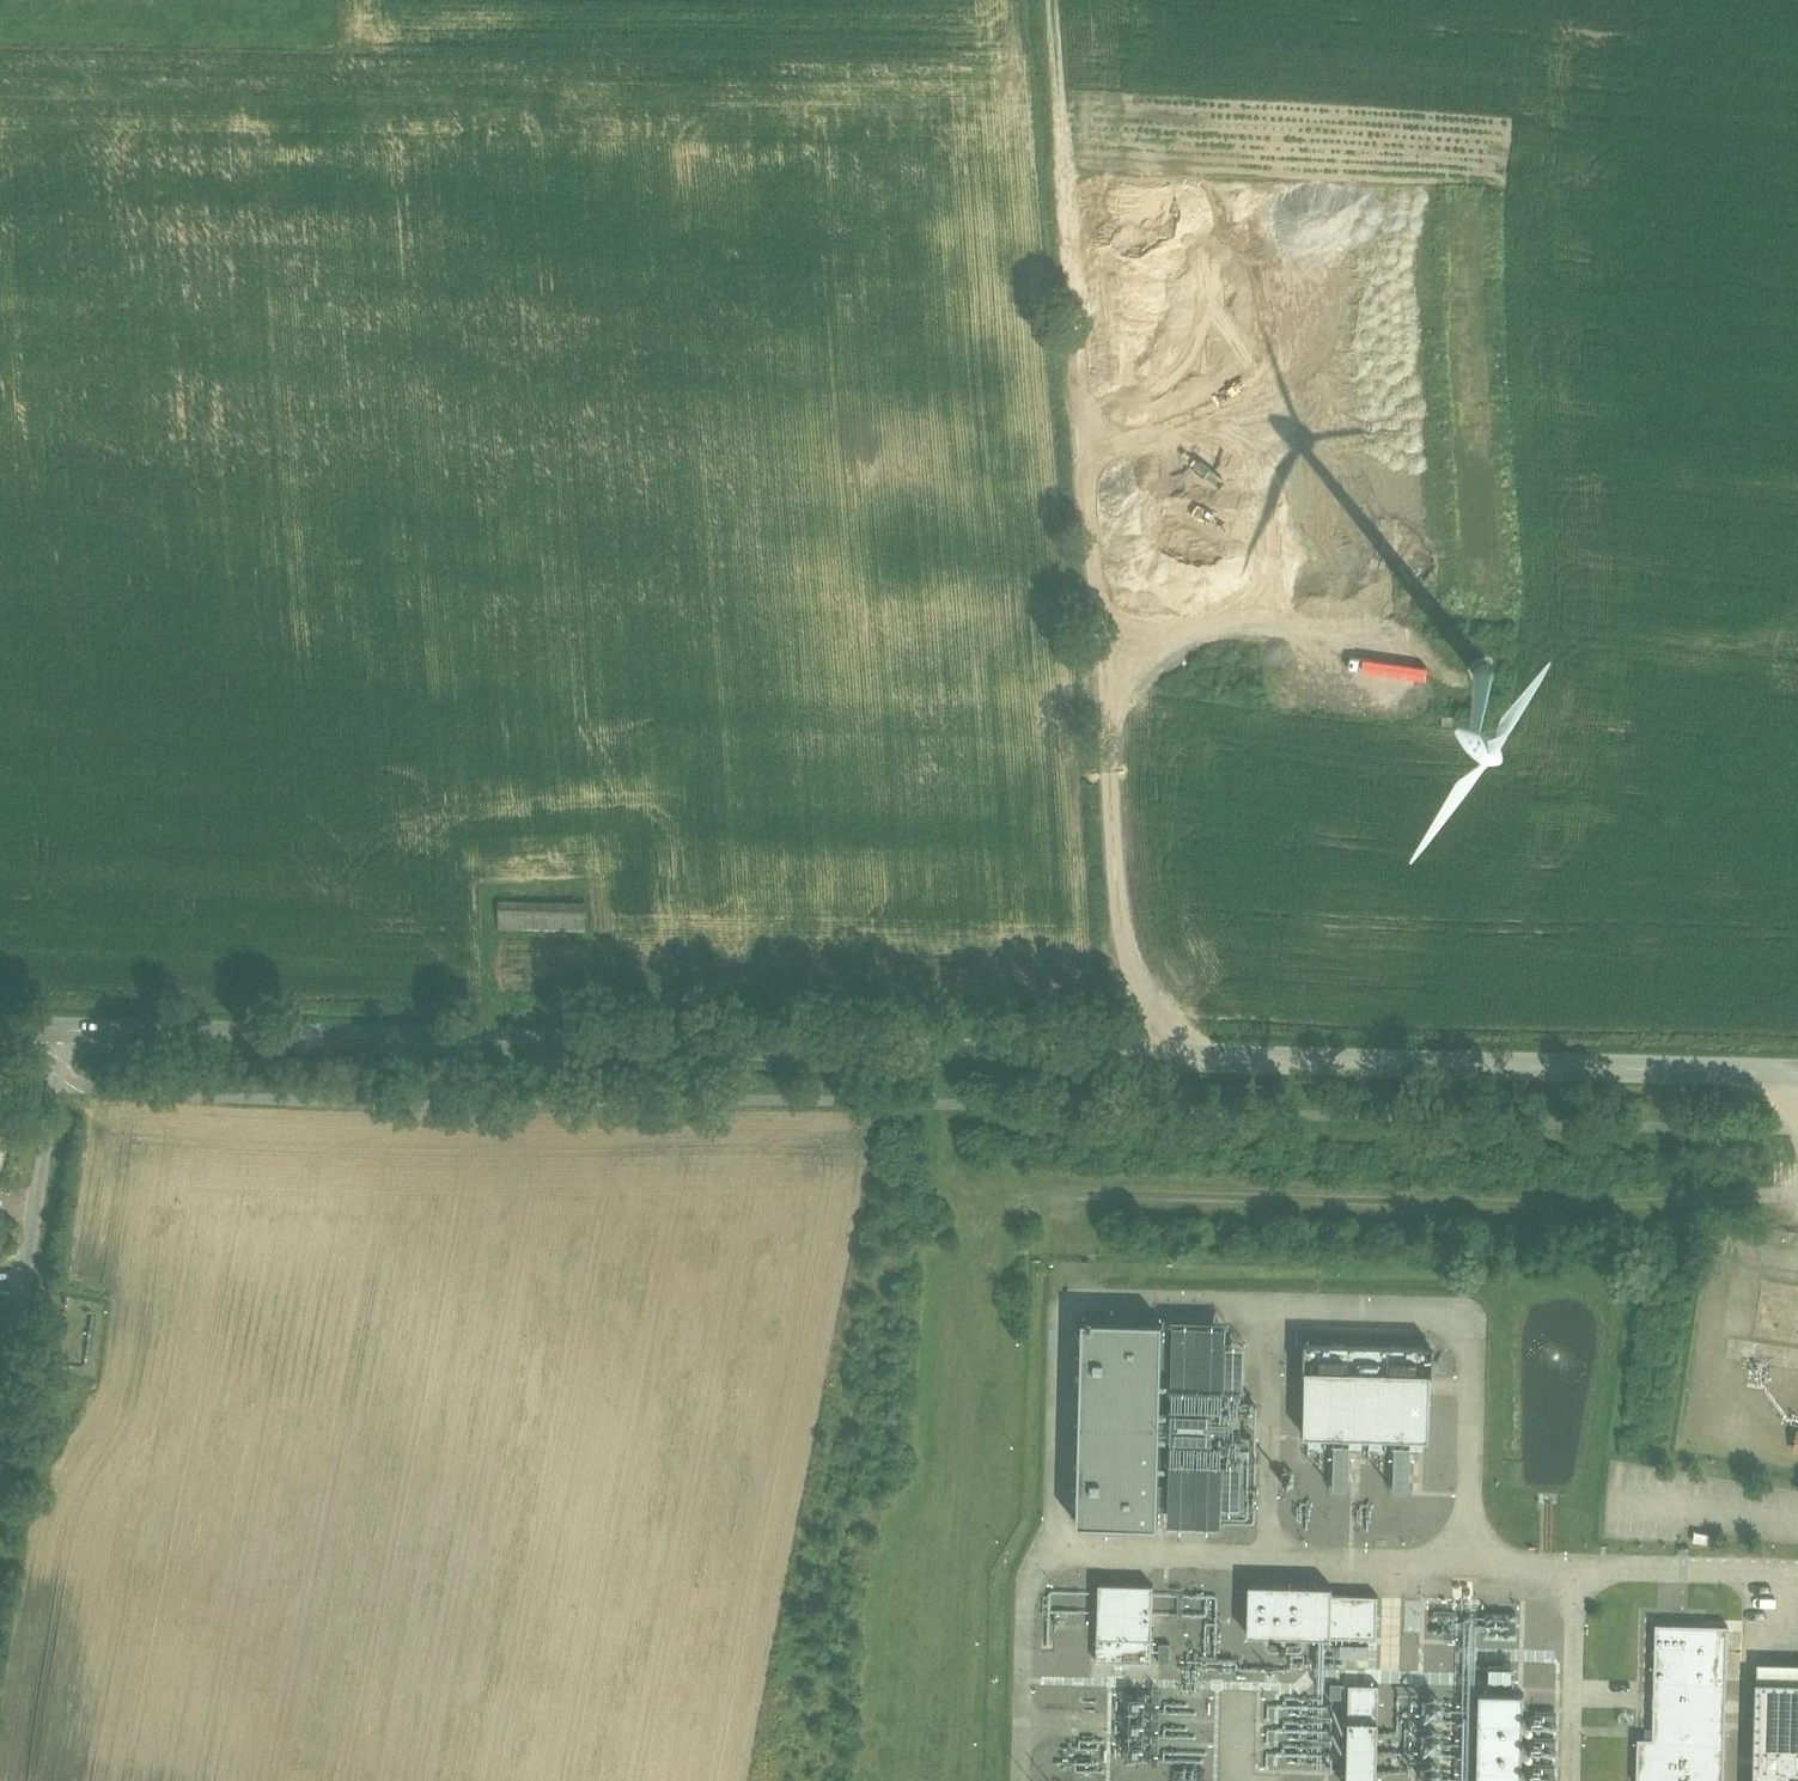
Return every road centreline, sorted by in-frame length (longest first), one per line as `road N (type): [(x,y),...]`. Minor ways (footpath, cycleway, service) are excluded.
road 1 (secondary): [(1797,1075),(66,1033)]
road 2 (track): [(1143,1061),(1054,0)]
road 3 (unclassified): [(66,1033),(0,1444)]

